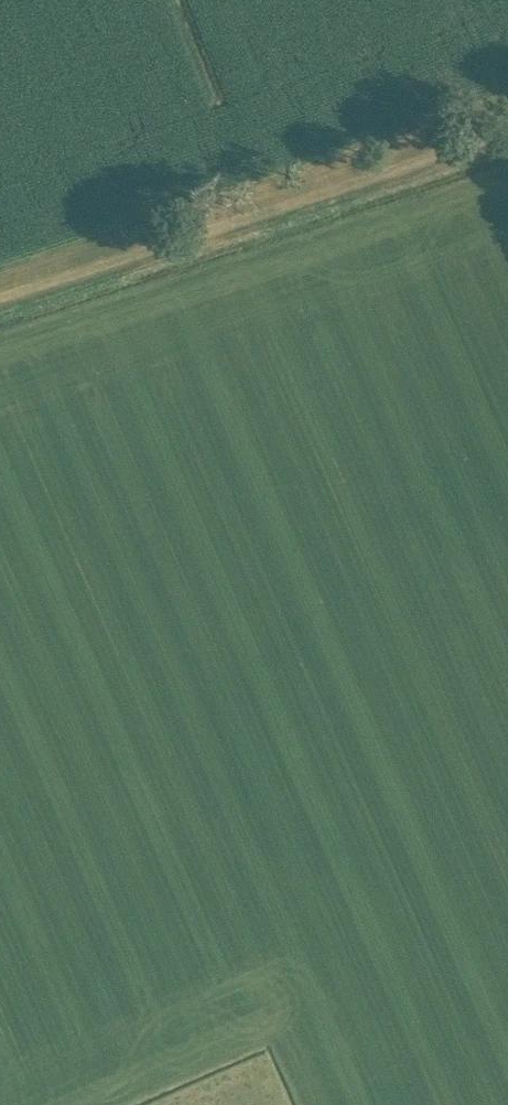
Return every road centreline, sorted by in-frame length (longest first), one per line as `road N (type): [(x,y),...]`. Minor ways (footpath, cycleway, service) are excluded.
road 1 (track): [(0,297),(507,130)]

